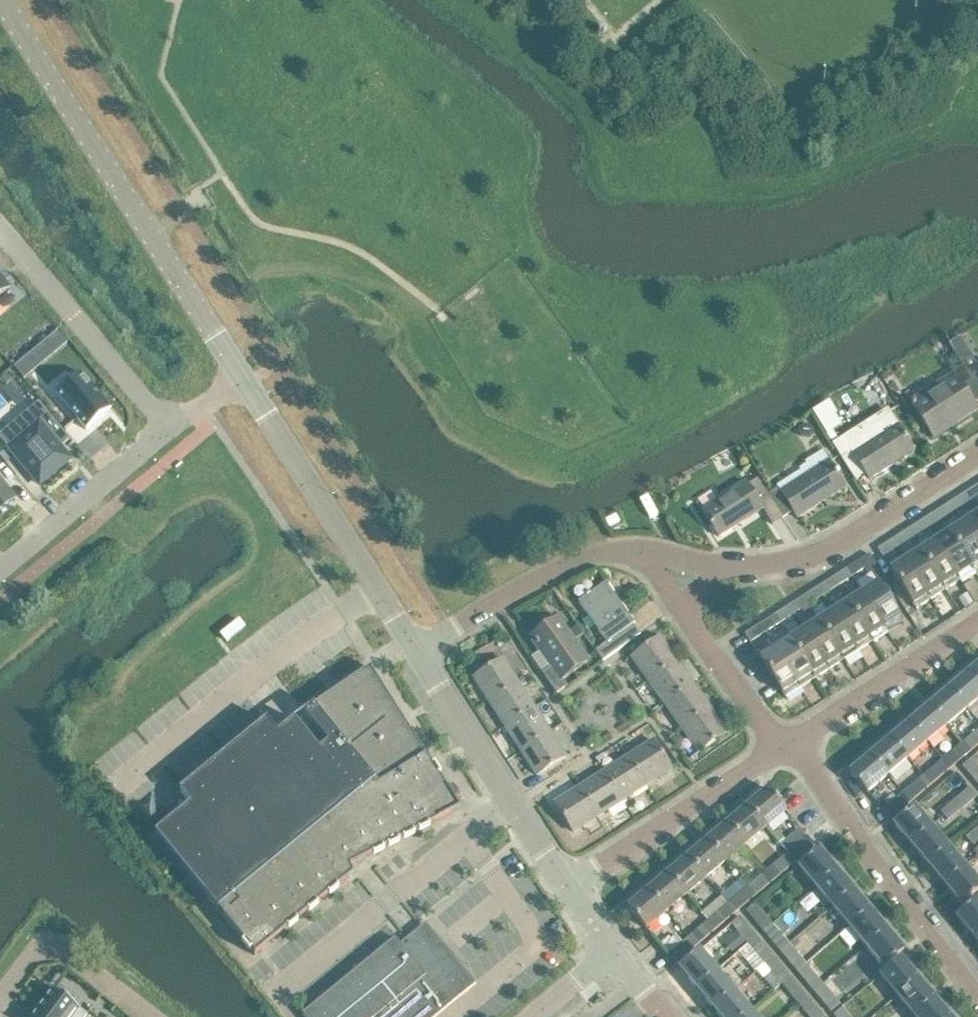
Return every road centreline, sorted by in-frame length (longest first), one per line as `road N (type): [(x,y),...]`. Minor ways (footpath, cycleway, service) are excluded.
road 1 (unclassified): [(238,370),(7,0)]
road 2 (unclassified): [(415,651),(238,370)]
road 3 (residential): [(977,995),(790,741)]
road 4 (residential): [(725,562),(773,563),(819,552),(977,457)]
road 5 (unclassified): [(565,887),(415,651)]
road 6 (residential): [(0,228),(168,428)]
road 7 (residential): [(565,887),(781,748)]
road 8 (residential): [(415,651),(576,561),(643,552)]
road 9 (residential): [(790,741),(977,624)]
road 10 (residential): [(168,428),(0,569)]
road 11 (residential): [(153,1016),(64,949),(31,953),(0,996)]
road 12 (residential): [(781,748),(681,610)]

